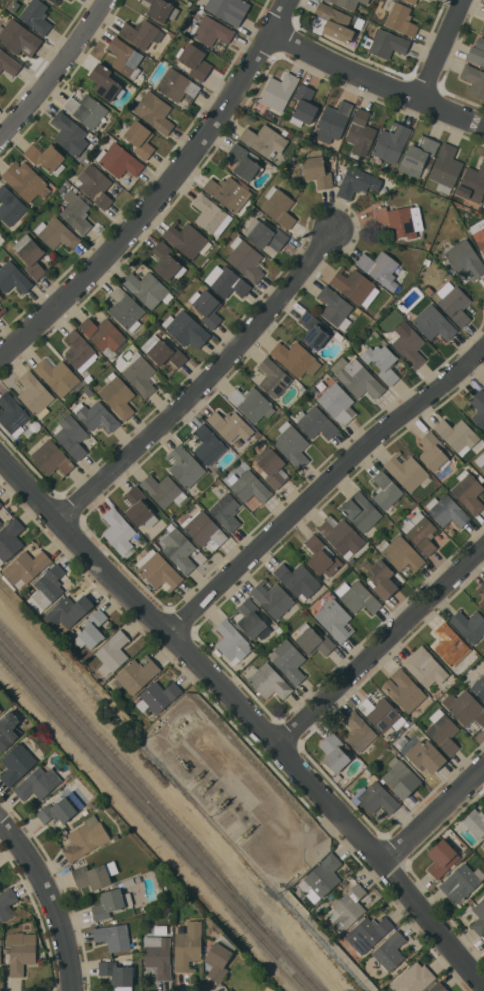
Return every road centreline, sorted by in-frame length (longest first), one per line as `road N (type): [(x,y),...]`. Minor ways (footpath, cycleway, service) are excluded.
road 1 (residential): [(483,973),(0,452)]
road 2 (residential): [(283,0),(218,121),(138,223),(0,354)]
road 3 (residential): [(167,628),(483,347)]
road 4 (residential): [(334,229),(240,344),(58,516)]
road 5 (residential): [(483,548),(278,747)]
road 6 (residential): [(483,121),(270,25)]
road 7 (residential): [(0,820),(52,892),(73,990)]
road 8 (residential): [(106,0),(0,137)]
road 9 (residential): [(483,772),(384,861)]

